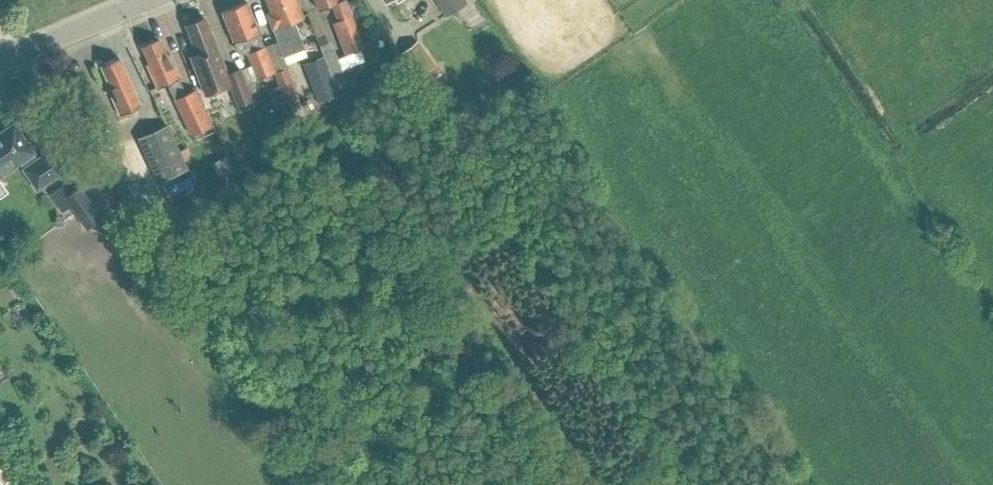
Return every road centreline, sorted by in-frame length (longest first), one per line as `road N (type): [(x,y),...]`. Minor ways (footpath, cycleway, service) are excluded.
road 1 (tertiary): [(0,63),(149,0)]

